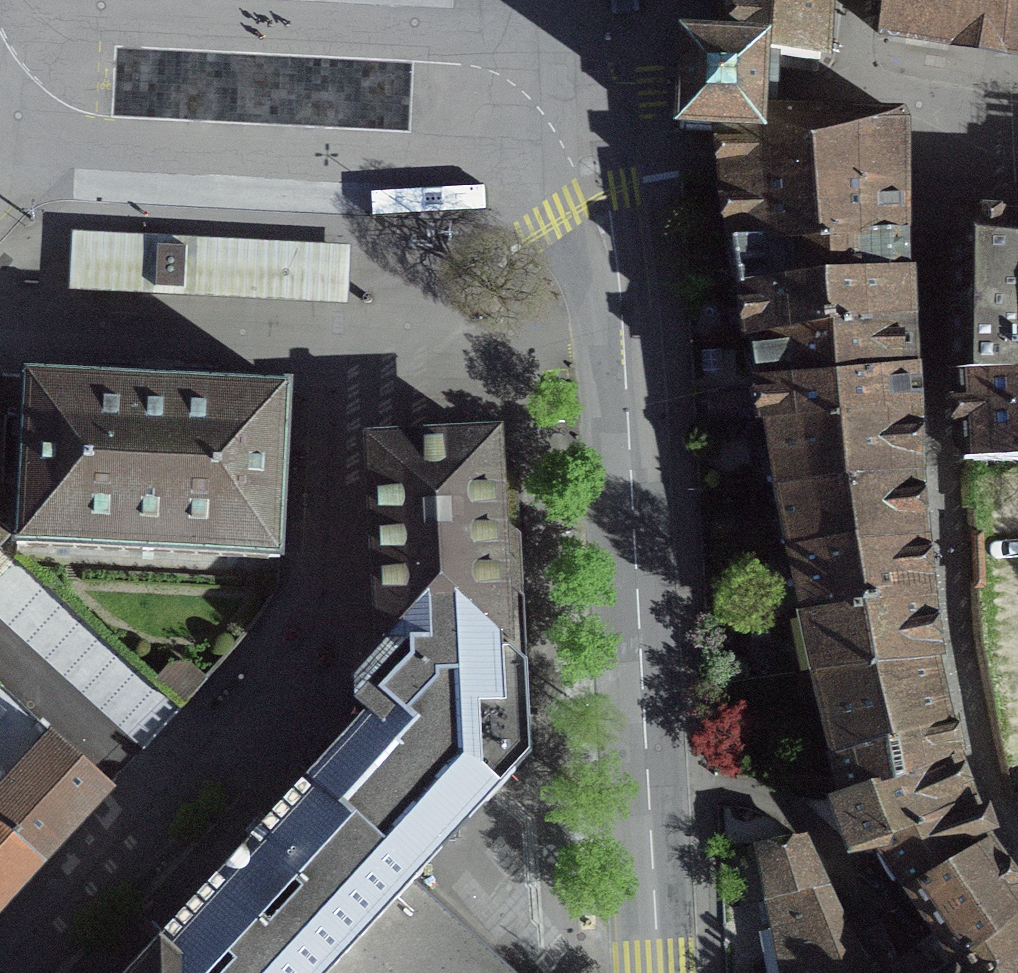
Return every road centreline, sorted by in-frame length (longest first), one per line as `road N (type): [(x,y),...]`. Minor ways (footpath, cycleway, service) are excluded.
road 1 (residential): [(657,972),(617,304),(591,168)]
road 2 (residential): [(14,143),(591,168)]
road 3 (residential): [(566,40),(7,5)]
road 4 (residential): [(25,972),(327,639)]
road 5 (residential): [(7,5),(14,143)]
road 6 (residential): [(591,168),(566,40)]

